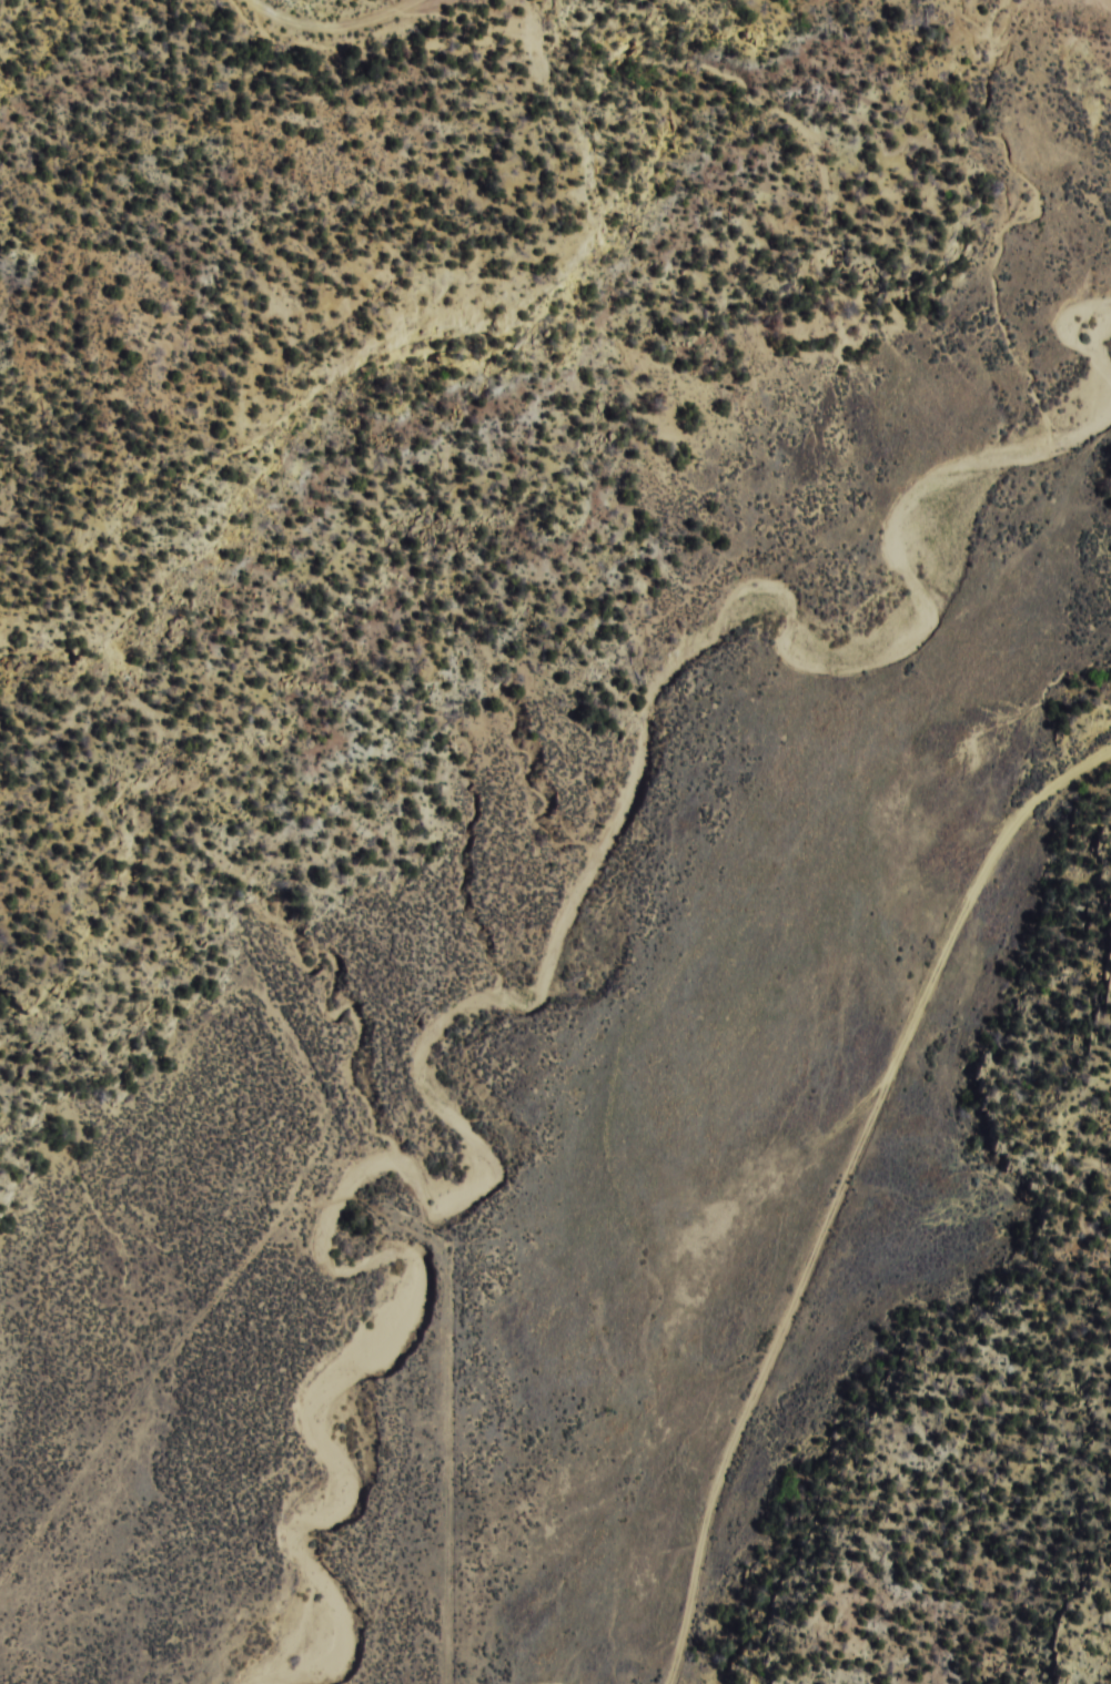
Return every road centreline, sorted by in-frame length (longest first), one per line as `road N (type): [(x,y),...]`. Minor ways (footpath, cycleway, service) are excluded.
road 1 (residential): [(657,1683),(677,1652),(911,957),(963,864),(1110,763)]

